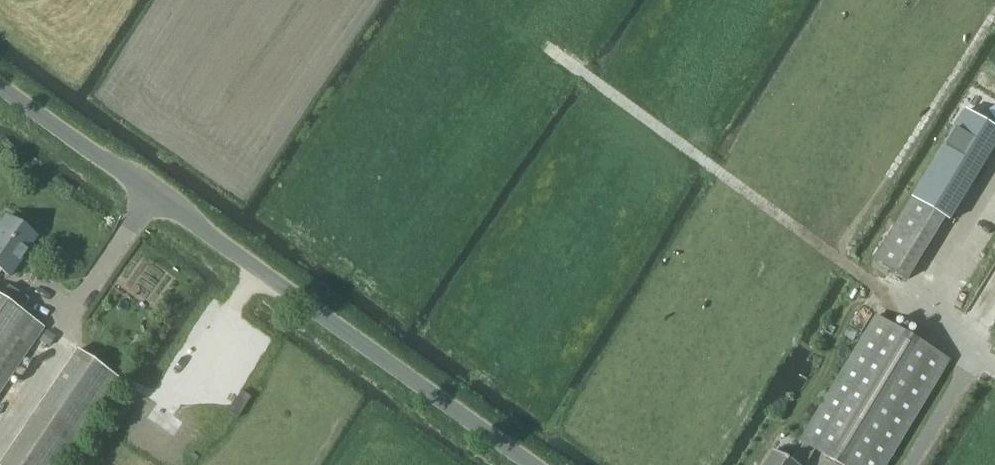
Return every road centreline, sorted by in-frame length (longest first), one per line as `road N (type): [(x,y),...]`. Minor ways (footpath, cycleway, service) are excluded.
road 1 (unclassified): [(534,464),(0,87)]

